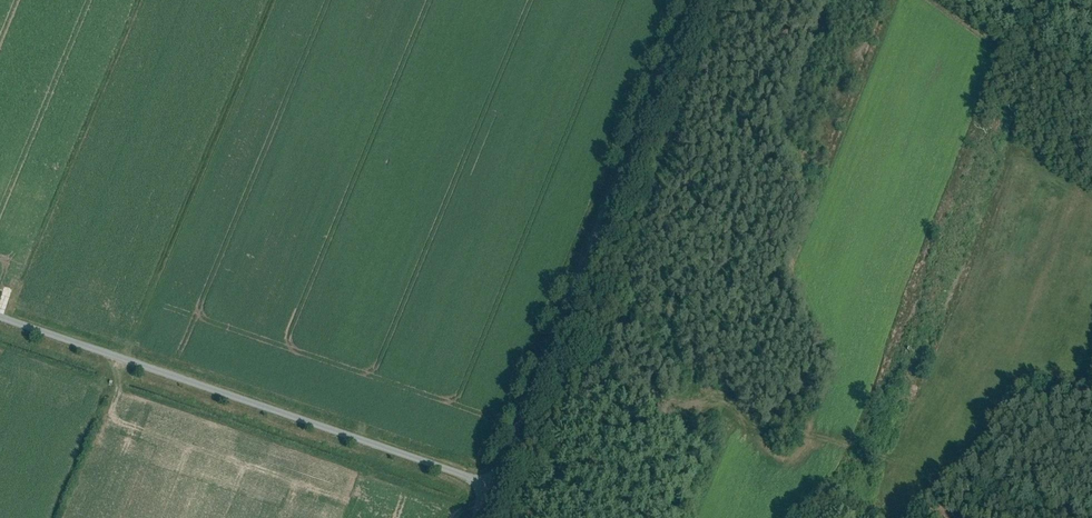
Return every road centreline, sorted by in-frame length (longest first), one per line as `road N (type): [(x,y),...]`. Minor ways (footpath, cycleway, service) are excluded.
road 1 (unclassified): [(477,488),(677,0)]
road 2 (unclassified): [(477,488),(0,323)]
road 3 (track): [(529,362),(716,417)]

